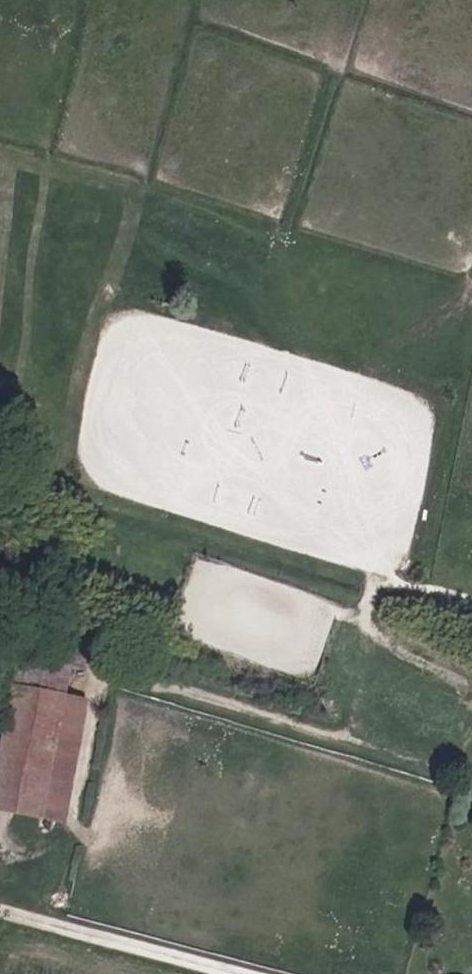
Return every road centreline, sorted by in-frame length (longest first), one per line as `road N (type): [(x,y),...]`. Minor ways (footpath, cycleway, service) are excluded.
road 1 (track): [(254,973),(0,909)]

